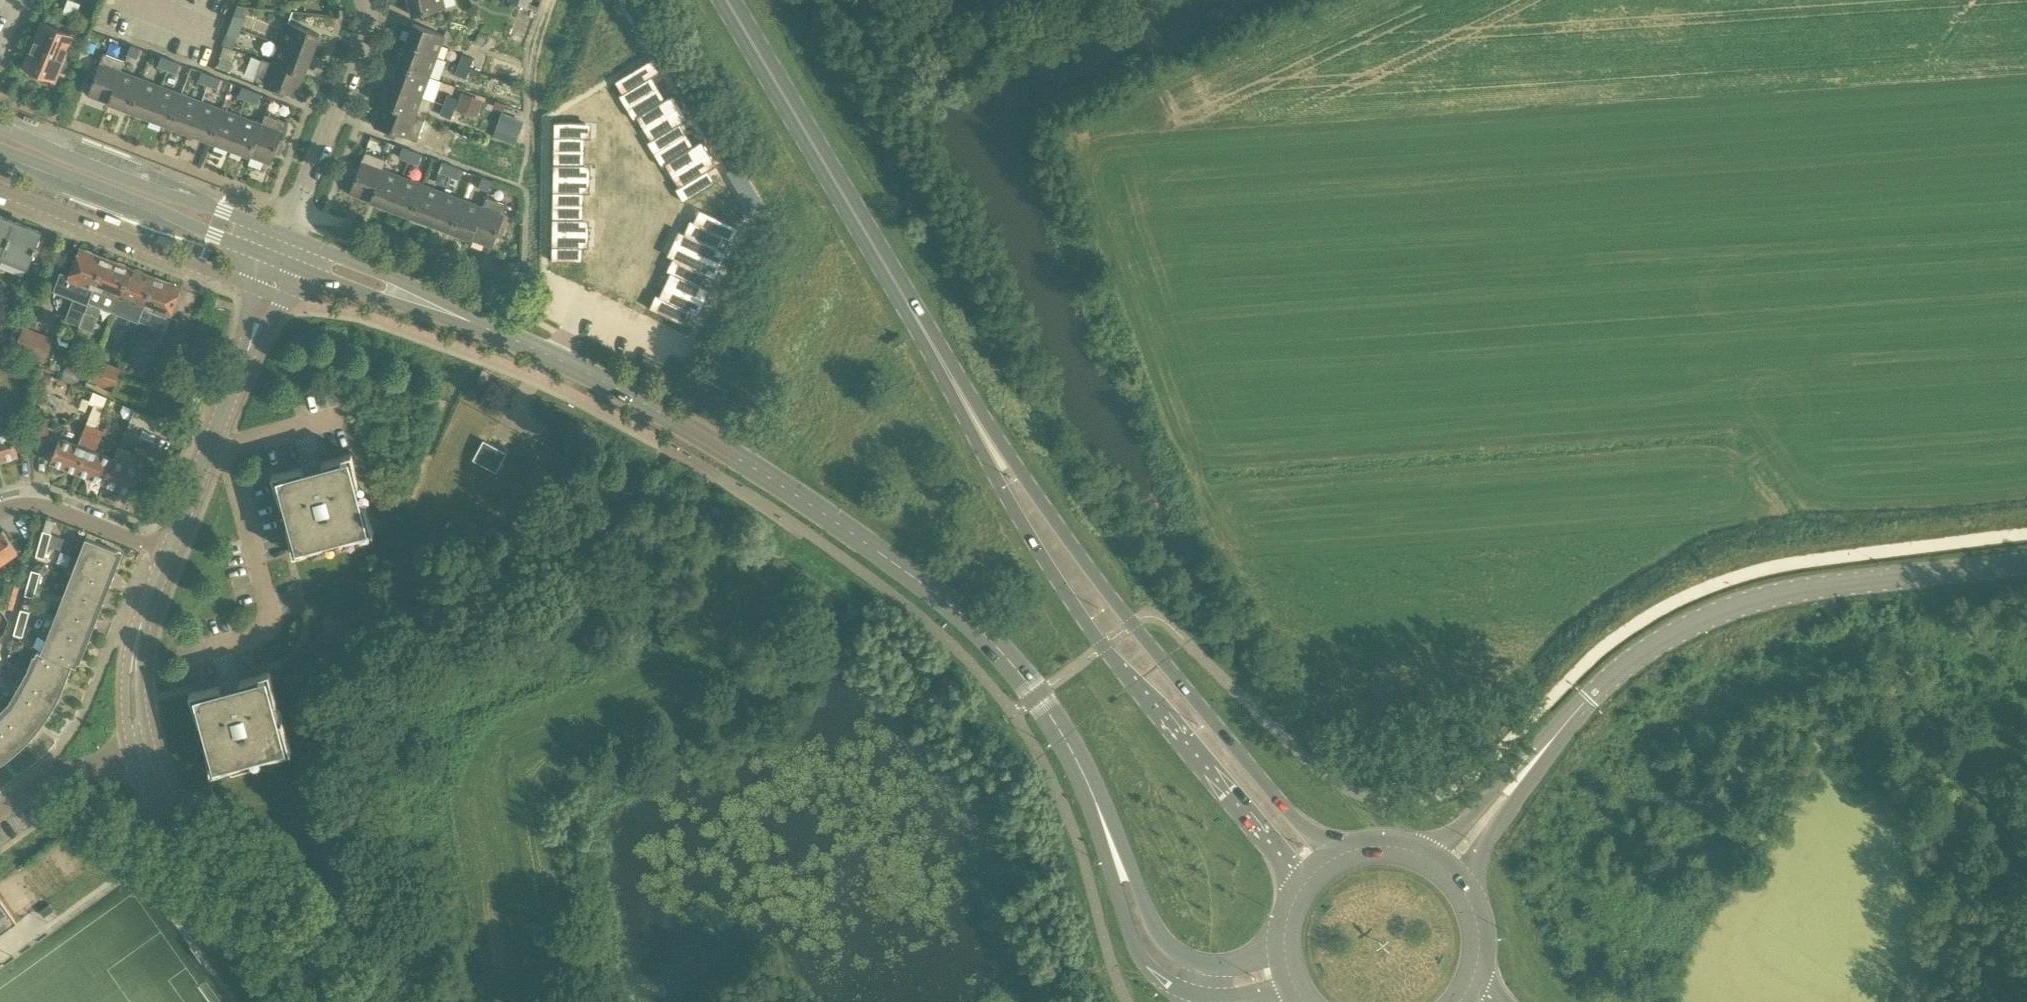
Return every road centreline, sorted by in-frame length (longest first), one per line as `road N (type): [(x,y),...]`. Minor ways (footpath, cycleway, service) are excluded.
road 1 (tertiary): [(1112,846),(1078,764),(1036,696),(959,612),(732,455),(617,389),(469,320)]
road 2 (primary): [(951,377),(1001,486),(1067,598),(1276,852),(1299,894)]
road 3 (primary): [(1330,863),(1089,570),(951,377)]
road 4 (tertiary): [(1534,763),(1620,668),(1708,617),(1764,597),(2026,564)]
road 5 (primary): [(951,377),(724,0)]
road 6 (tertiary): [(168,551),(280,260)]
road 7 (tertiary): [(332,1001),(292,931),(185,833),(143,758)]
road 8 (tertiary): [(287,236),(0,126)]
road 9 (tertiary): [(0,148),(280,260)]
road 10 (residential): [(287,236),(369,16),(365,0)]
road 11 (tertiary): [(143,758),(136,643),(168,551)]
road 12 (tertiary): [(469,320),(399,278),(287,236)]
road 13 (tertiary): [(280,260),(469,320)]
road 14 (tertiary): [(1112,846),(1115,886),(1147,969),(1170,988),(1204,998)]
road 15 (residential): [(168,551),(42,506),(0,509)]
road 16 (tertiary): [(1207,966),(1159,938),(1137,879),(1112,846)]
road 17 (residential): [(0,810),(59,775),(143,758)]
road 18 (tertiary): [(1458,886),(1534,763)]
road 19 (tertiary): [(1534,763),(1427,860)]
road 20 (track): [(526,133),(555,0)]

